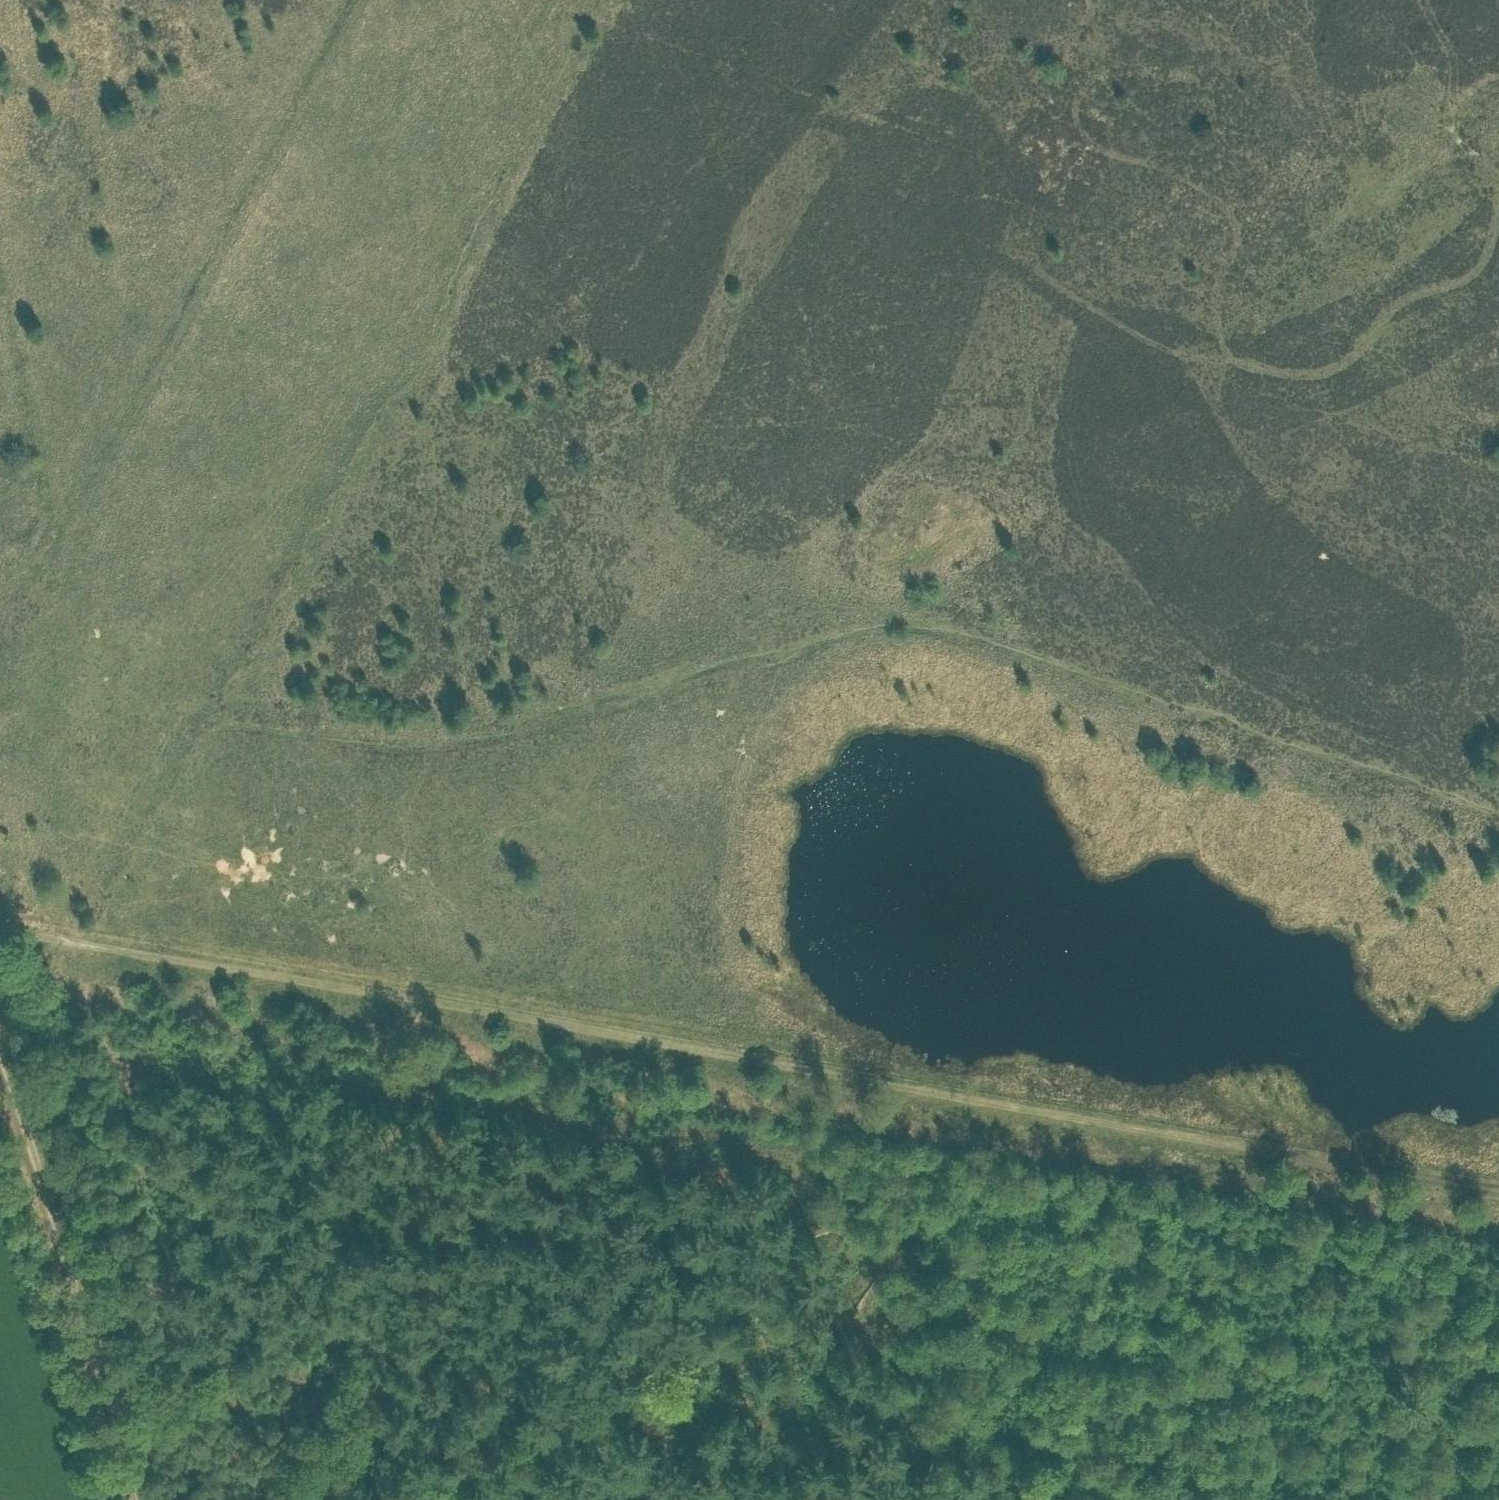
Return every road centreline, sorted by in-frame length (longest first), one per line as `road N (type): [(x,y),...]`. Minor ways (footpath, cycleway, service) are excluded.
road 1 (track): [(0,1068),(134,1499)]

